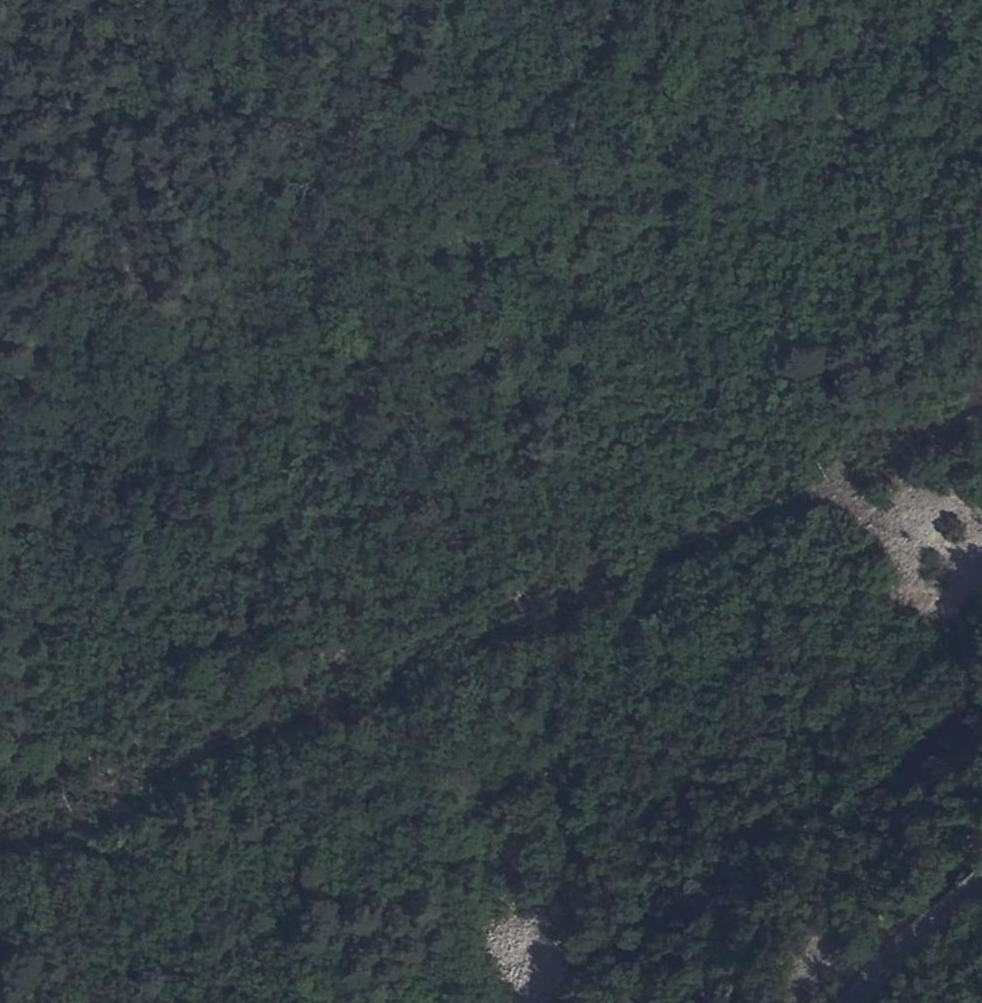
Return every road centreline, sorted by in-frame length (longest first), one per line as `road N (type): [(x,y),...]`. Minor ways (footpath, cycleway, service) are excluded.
road 1 (secondary): [(981,887),(921,934),(860,1002)]

